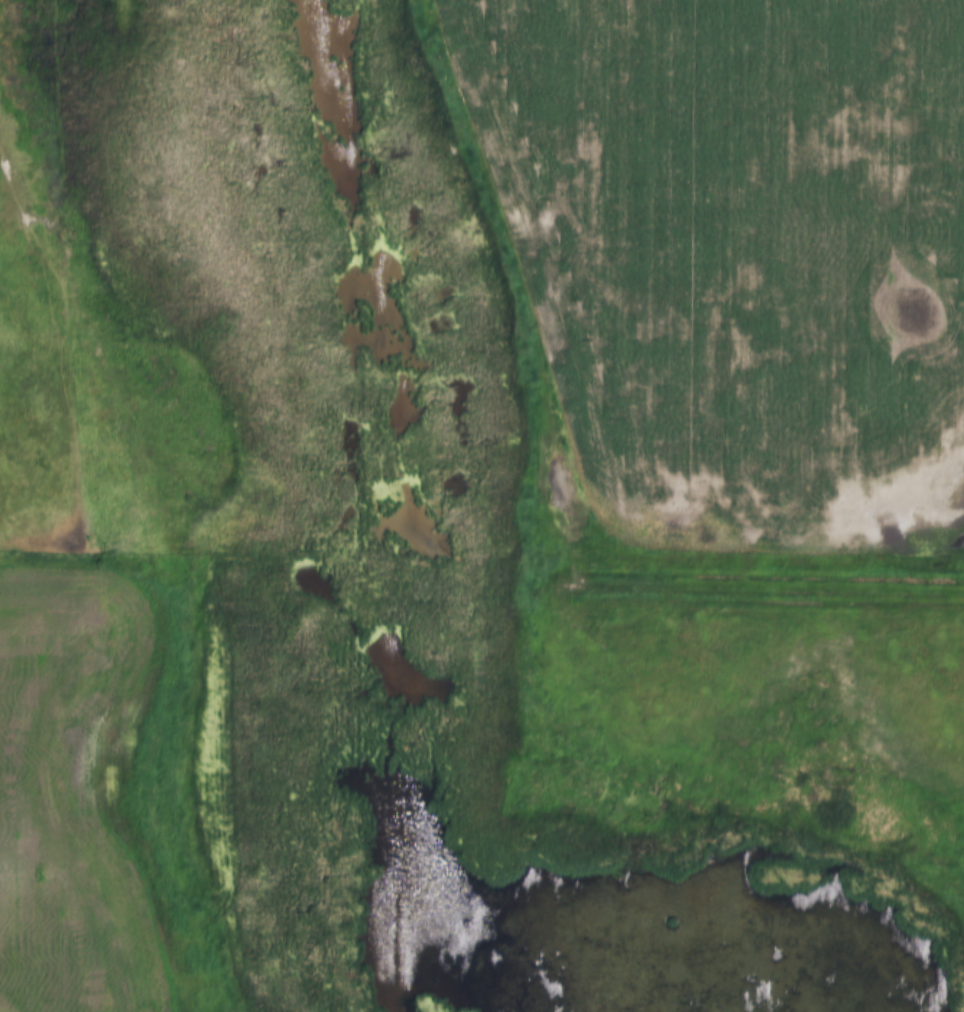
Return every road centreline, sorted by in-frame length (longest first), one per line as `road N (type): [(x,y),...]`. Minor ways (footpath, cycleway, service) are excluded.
road 1 (track): [(963,572),(570,557)]

